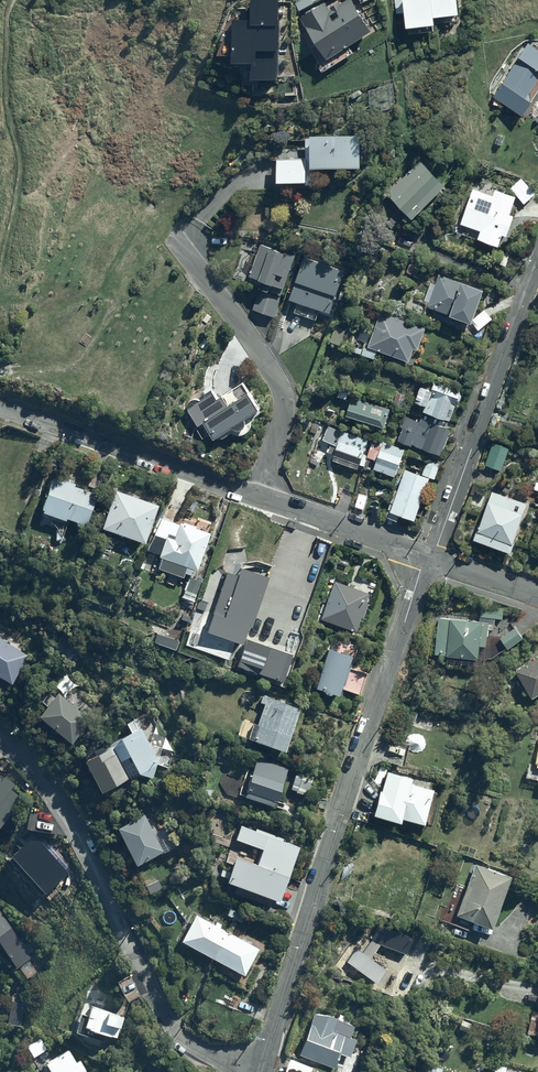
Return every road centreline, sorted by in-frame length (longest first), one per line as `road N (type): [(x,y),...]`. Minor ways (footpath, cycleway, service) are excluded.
road 1 (residential): [(259,1066),(428,557)]
road 2 (residential): [(0,406),(428,557)]
road 3 (residential): [(0,741),(59,805),(165,1019),(206,1049),(259,1066)]
road 4 (residential): [(428,557),(537,255)]

